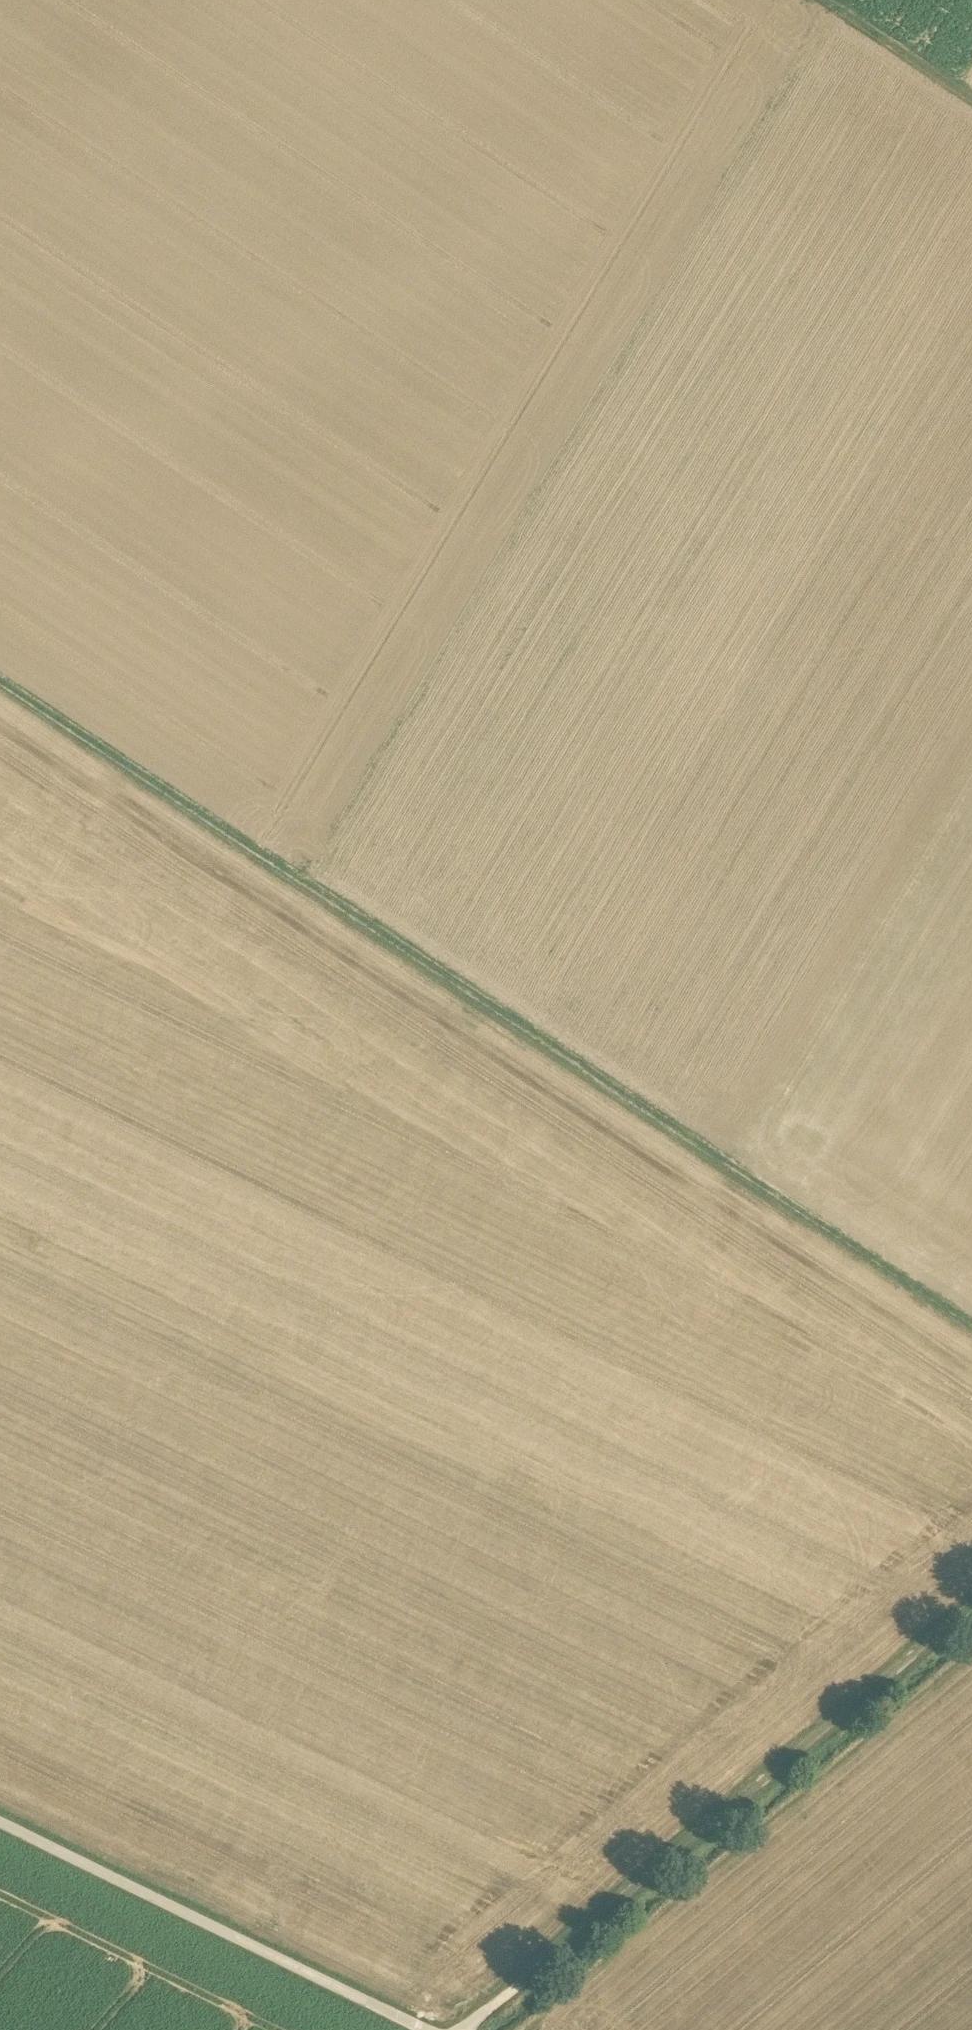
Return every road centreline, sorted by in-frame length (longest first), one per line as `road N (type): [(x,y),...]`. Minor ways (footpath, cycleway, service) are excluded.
road 1 (track): [(0,675),(971,1324)]
road 2 (track): [(971,1607),(463,2029)]
road 3 (track): [(428,2029),(0,1820)]
road 4 (track): [(825,0),(971,95)]

